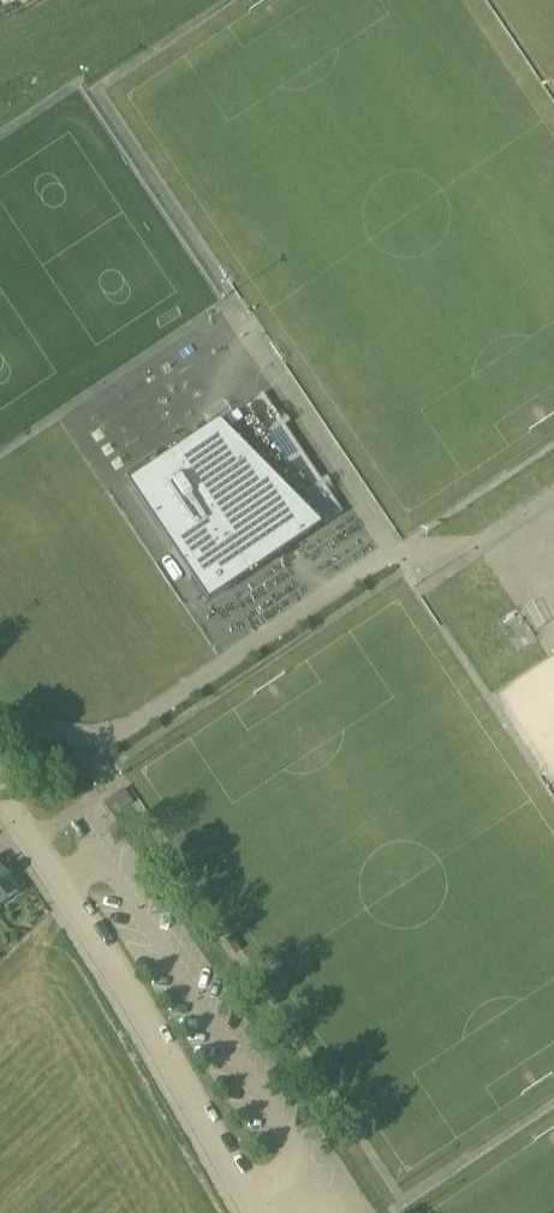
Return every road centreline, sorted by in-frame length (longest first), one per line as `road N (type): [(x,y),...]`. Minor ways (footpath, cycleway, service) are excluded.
road 1 (residential): [(257,1212),(0,802)]

